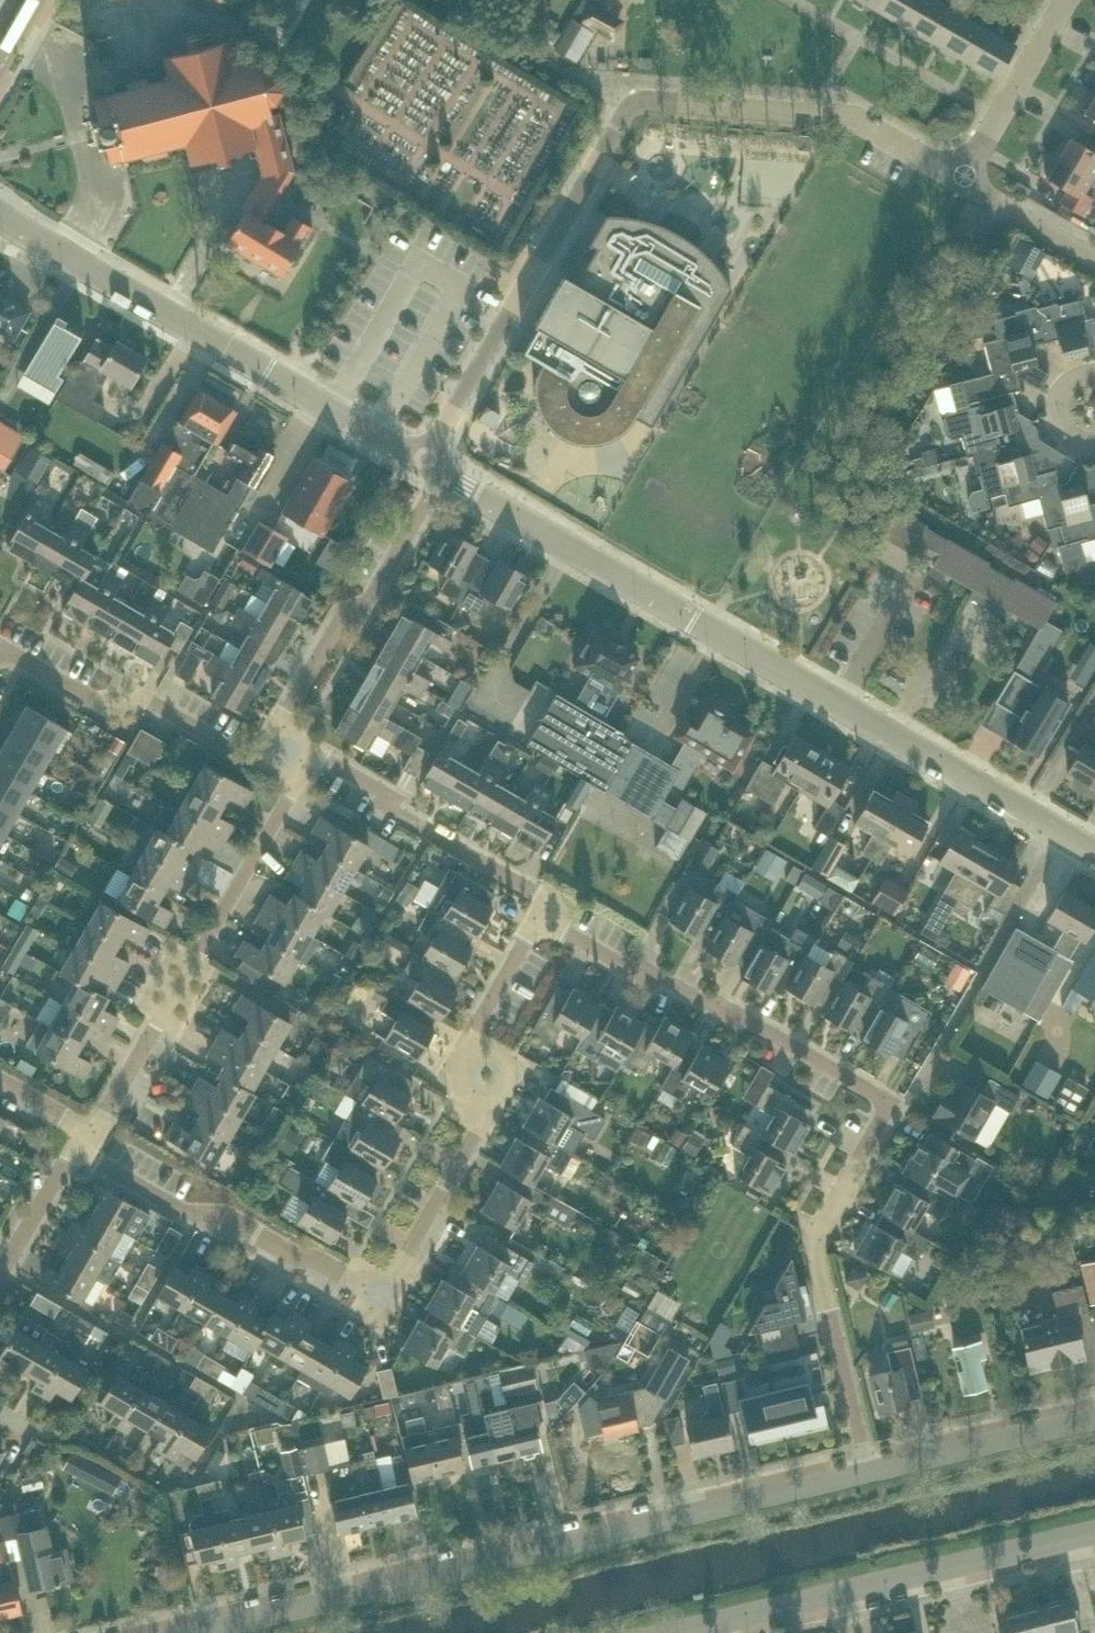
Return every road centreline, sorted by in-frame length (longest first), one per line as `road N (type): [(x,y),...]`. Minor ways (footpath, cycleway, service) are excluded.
road 1 (residential): [(76,1149),(199,1217),(230,1217),(288,1255),(316,1260),(384,1299),(485,1119),(450,1074),(540,916)]
road 2 (residential): [(423,461),(637,102),(843,114),(960,181)]
road 3 (unclassified): [(1062,835),(444,473)]
road 4 (unclassified): [(192,1632),(870,1471)]
road 5 (unclassified): [(423,461),(0,219)]
road 6 (residential): [(93,1132),(315,754)]
road 7 (unclassified): [(674,1632),(1094,1532)]
road 8 (residential): [(888,1102),(729,1008),(675,993),(540,916)]
road 9 (residential): [(870,1471),(816,1250),(888,1102)]
road 10 (residential): [(888,1102),(910,1095),(1062,835)]
road 11 (residential): [(275,731),(257,759),(155,700),(94,700),(19,656),(0,656)]
road 12 (residential): [(444,473),(363,609),(338,621),(275,731)]
road 13 (residential): [(540,916),(534,886),(315,754)]
road 14 (unclassified): [(870,1471),(1094,1417)]
road 15 (residential): [(960,181),(1066,0)]
road 16 (residential): [(1094,260),(960,181)]
road 17 (residential): [(0,1270),(76,1149)]

